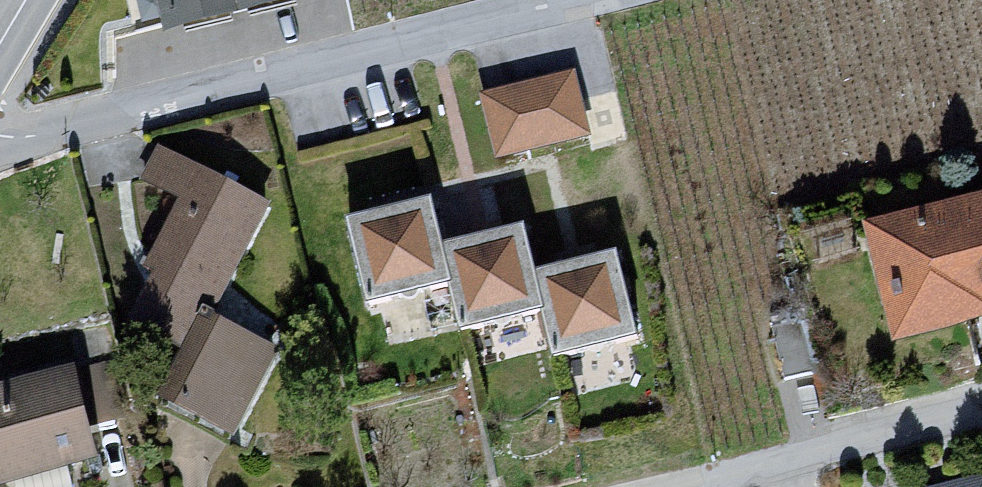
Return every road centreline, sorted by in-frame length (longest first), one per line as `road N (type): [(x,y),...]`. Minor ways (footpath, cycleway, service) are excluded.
road 1 (residential): [(0,137),(34,136),(584,0)]
road 2 (residential): [(699,486),(981,413)]

